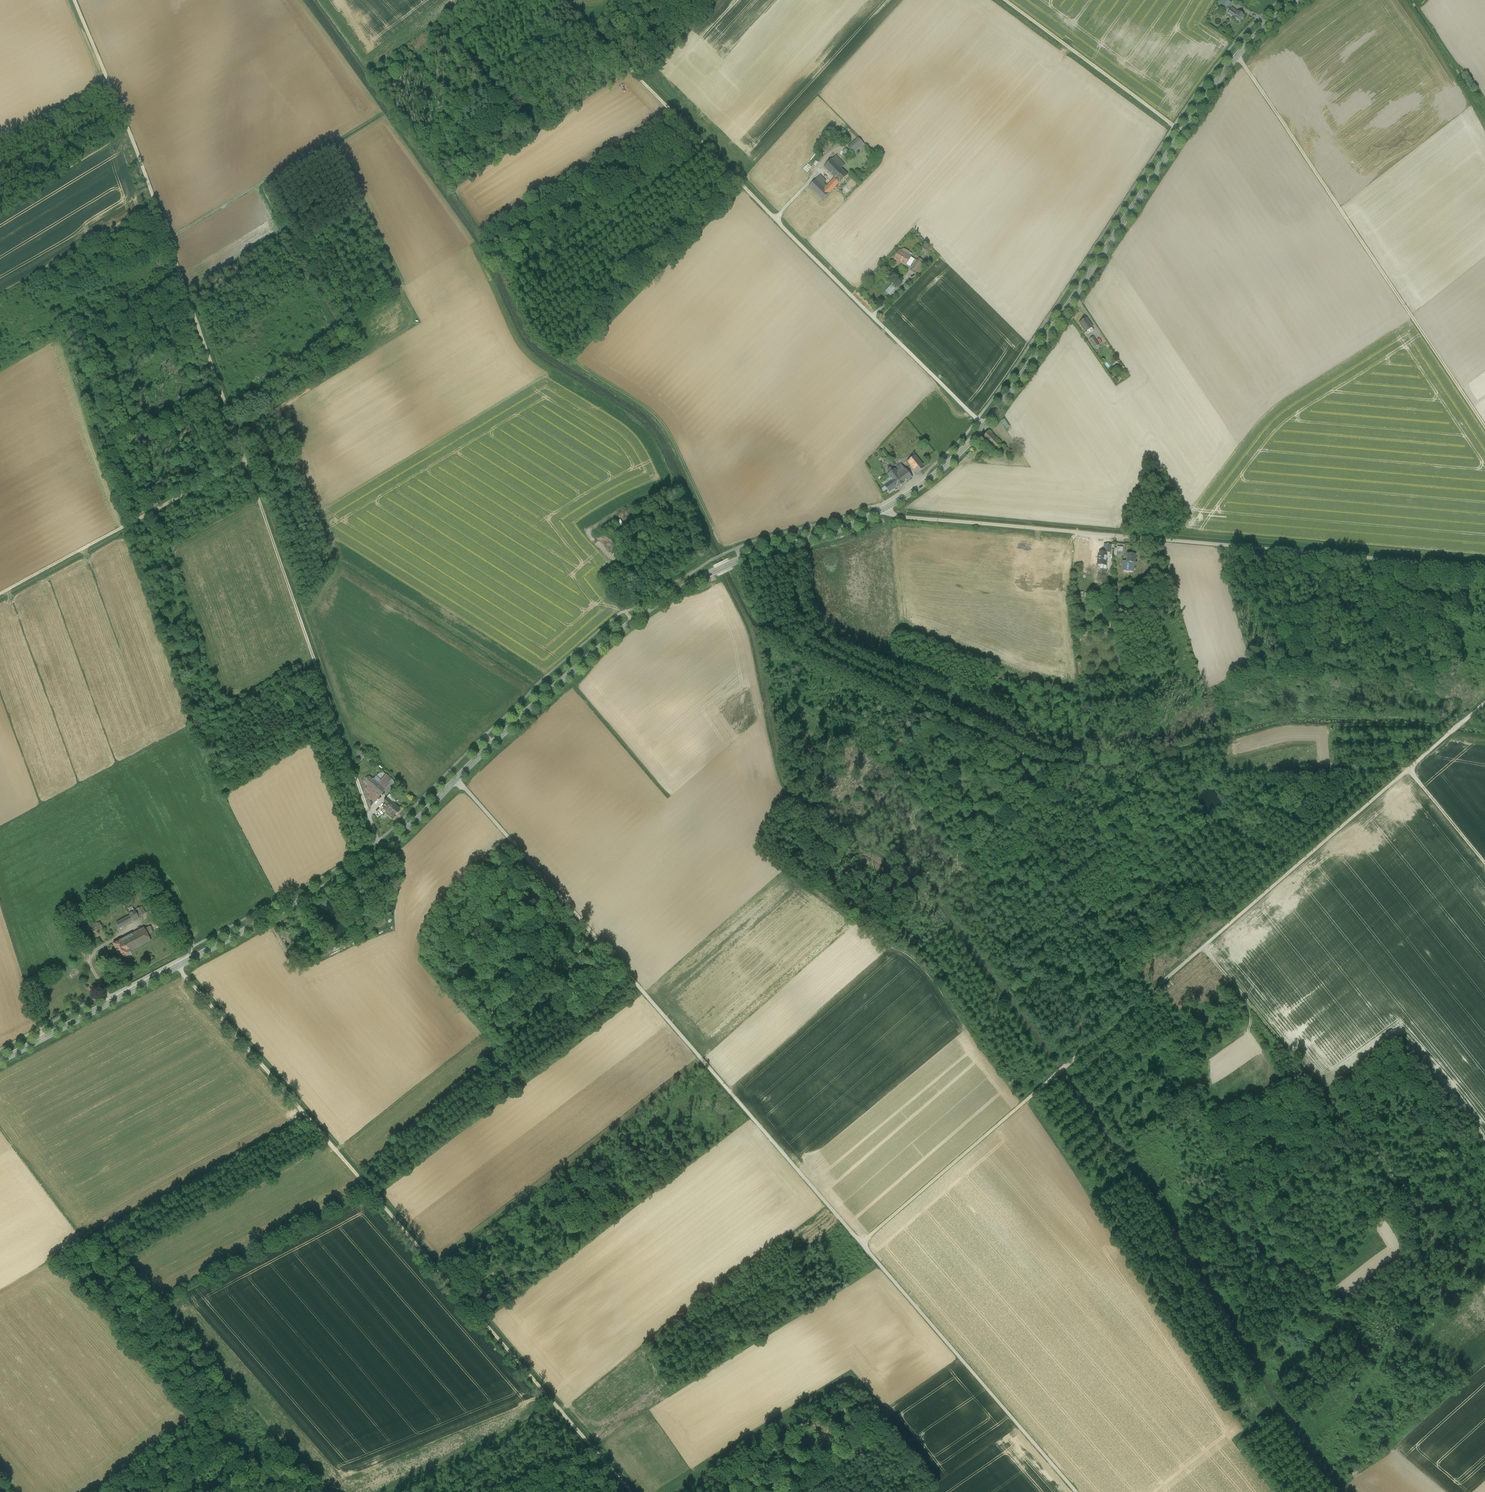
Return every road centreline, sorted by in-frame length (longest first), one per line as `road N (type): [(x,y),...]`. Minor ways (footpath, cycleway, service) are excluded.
road 1 (track): [(76,0),(239,435),(377,841)]
road 2 (unclassified): [(1409,770),(861,1244)]
road 3 (track): [(178,966),(631,1491)]
road 4 (tertiary): [(882,512),(956,456),(998,408),(1238,56),(1301,0)]
road 5 (unclassified): [(861,1244),(458,780)]
road 6 (unclassified): [(1484,568),(882,512)]
road 7 (track): [(979,420),(568,0)]
road 8 (tertiary): [(0,1061),(383,852),(458,780)]
road 9 (tertiary): [(458,780),(631,621),(741,559),(882,512)]
road 10 (track): [(1484,1294),(1203,947)]
road 11 (unclassified): [(1076,1491),(861,1244)]
road 12 (track): [(246,462),(0,594)]
road 13 (track): [(631,621),(597,535),(636,499),(666,497),(695,554),(692,583)]
road 14 (track): [(1006,0),(1183,131)]
road 15 (track): [(1484,864),(1409,770),(1451,732)]
road 16 (track): [(239,435),(376,352)]

